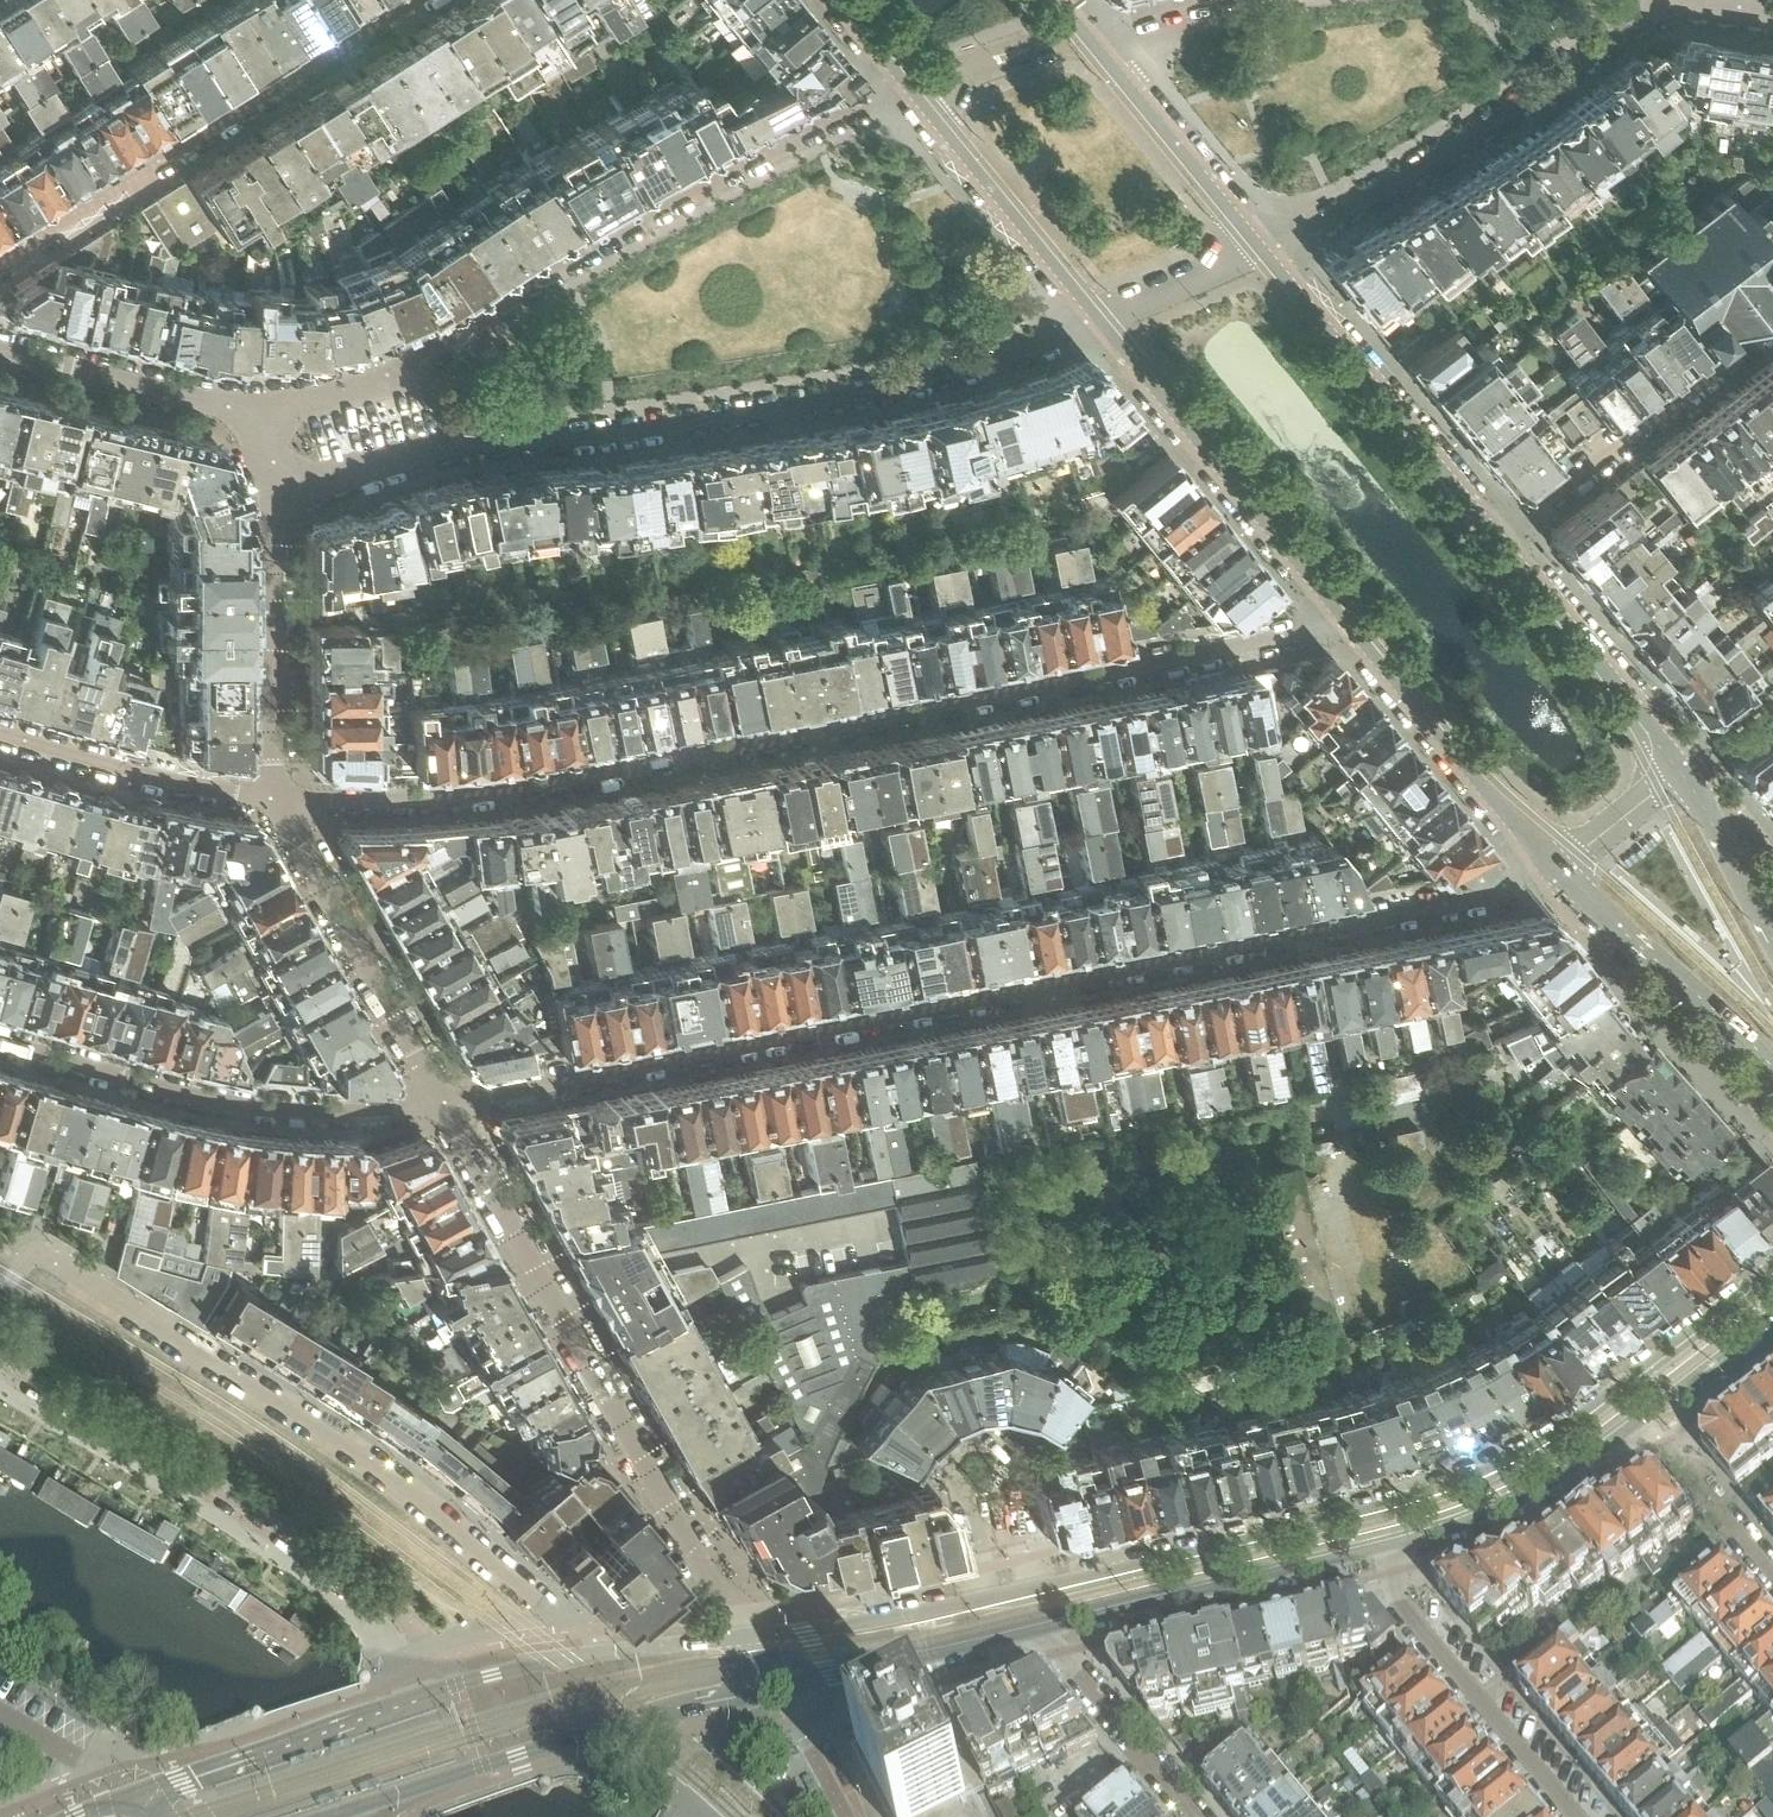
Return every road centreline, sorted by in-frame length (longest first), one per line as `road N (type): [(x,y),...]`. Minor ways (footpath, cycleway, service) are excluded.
road 1 (residential): [(1566,880),(448,1104)]
road 2 (residential): [(274,799),(491,794),(1353,624)]
road 3 (residential): [(269,496),(395,458),(871,391),(965,370),(1104,319)]
road 4 (tertiary): [(1772,1267),(1558,1429),(1481,1463),(1354,1510),(1028,1590)]
road 5 (residential): [(600,1654),(565,1613),(376,1462),(165,1327),(28,1255),(0,1302)]
road 6 (residential): [(916,92),(811,127),(561,268),(410,366),(265,412)]
road 7 (residential): [(753,1636),(448,1104)]
road 8 (residential): [(0,1356),(377,1592),(456,1686)]
road 9 (residential): [(412,0),(0,263)]
road 10 (residential): [(1263,249),(1394,183),(1668,5)]
road 11 (tertiary): [(339,1811),(519,1753),(785,1685)]
road 12 (residential): [(448,1104),(349,1113),(248,1106),(0,1041)]
road 13 (secondary): [(1104,319),(1353,624)]
road 14 (secondary): [(1499,537),(1263,249)]
road 15 (residential): [(1028,1590),(1005,1498),(1012,1459),(996,1443),(973,1443),(949,1465),(951,1482),(969,1503),(991,1597)]
road 16 (residential): [(448,1104),(274,799)]
road 17 (residential): [(1499,537),(1772,326)]
road 18 (tertiary): [(1042,1632),(1369,1554)]
road 19 (residential): [(1576,1816),(1398,1602),(1369,1554)]
road 20 (secondary): [(1353,624),(1566,880)]
road 21 (tertiary): [(456,1686),(147,1793)]
road 22 (tertiary): [(1369,1554),(1508,1506),(1646,1419)]
road 23 (secondary): [(1686,776),(1499,537)]
road 24 (residential): [(274,799),(269,496)]
road 25 (secondary): [(916,92),(1104,319)]
road 26 (secondary): [(1566,880),(1719,1012),(1772,1074)]
road 27 (residential): [(0,733),(274,799)]
road 28 (secondary): [(1263,249),(1087,33)]
road 29 (residential): [(265,412),(0,349)]
road 30 (tertiary): [(785,1685),(1042,1632)]
road 31 (tertiary): [(991,1597),(753,1636)]
road 32 (residential): [(1042,1632),(1194,1816)]
road 33 (residential): [(1646,1419),(1772,1574)]
road 34 (residential): [(1087,33),(916,92)]
road 35 (secondary): [(1772,930),(1686,776)]
road 36 (residential): [(1104,319),(1263,249)]
road 37 (residential): [(1566,880),(1686,776)]
road 38 (tertiary): [(1646,1419),(1772,1326)]
road 39 (tertiary): [(753,1636),(600,1654)]
road 40 (residential): [(853,1816),(785,1685)]
road 41 (tertiary): [(600,1654),(456,1686)]

